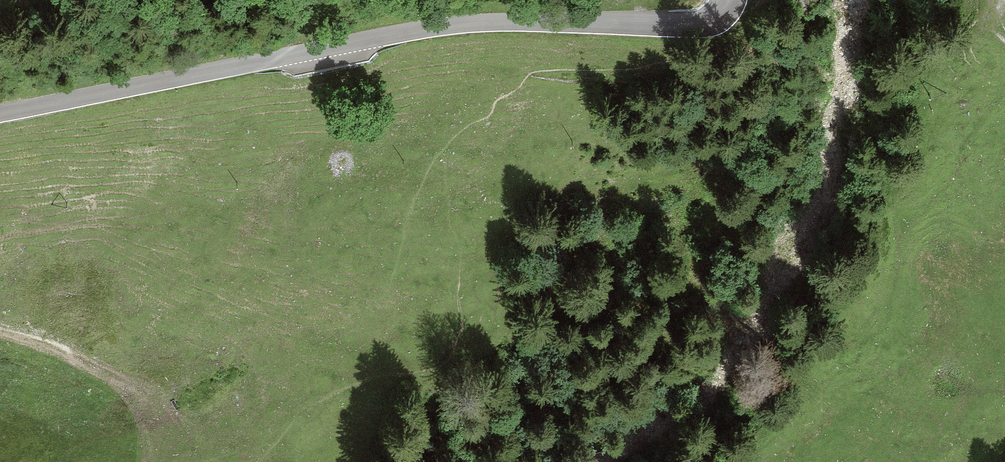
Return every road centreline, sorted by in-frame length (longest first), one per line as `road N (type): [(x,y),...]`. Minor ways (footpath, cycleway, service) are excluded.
road 1 (tertiary): [(0,113),(456,25),(703,25),(728,0)]

